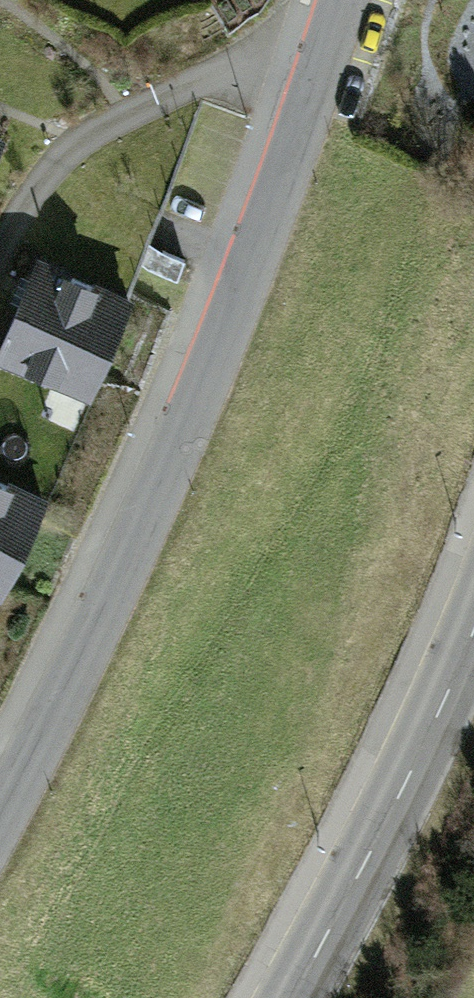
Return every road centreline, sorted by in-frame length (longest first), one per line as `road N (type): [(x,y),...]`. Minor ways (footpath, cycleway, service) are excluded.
road 1 (residential): [(0,824),(265,294),(332,88)]
road 2 (residential): [(332,88),(243,76),(136,129),(36,232),(0,306)]
road 3 (tertiary): [(291,997),(386,820),(473,630)]

